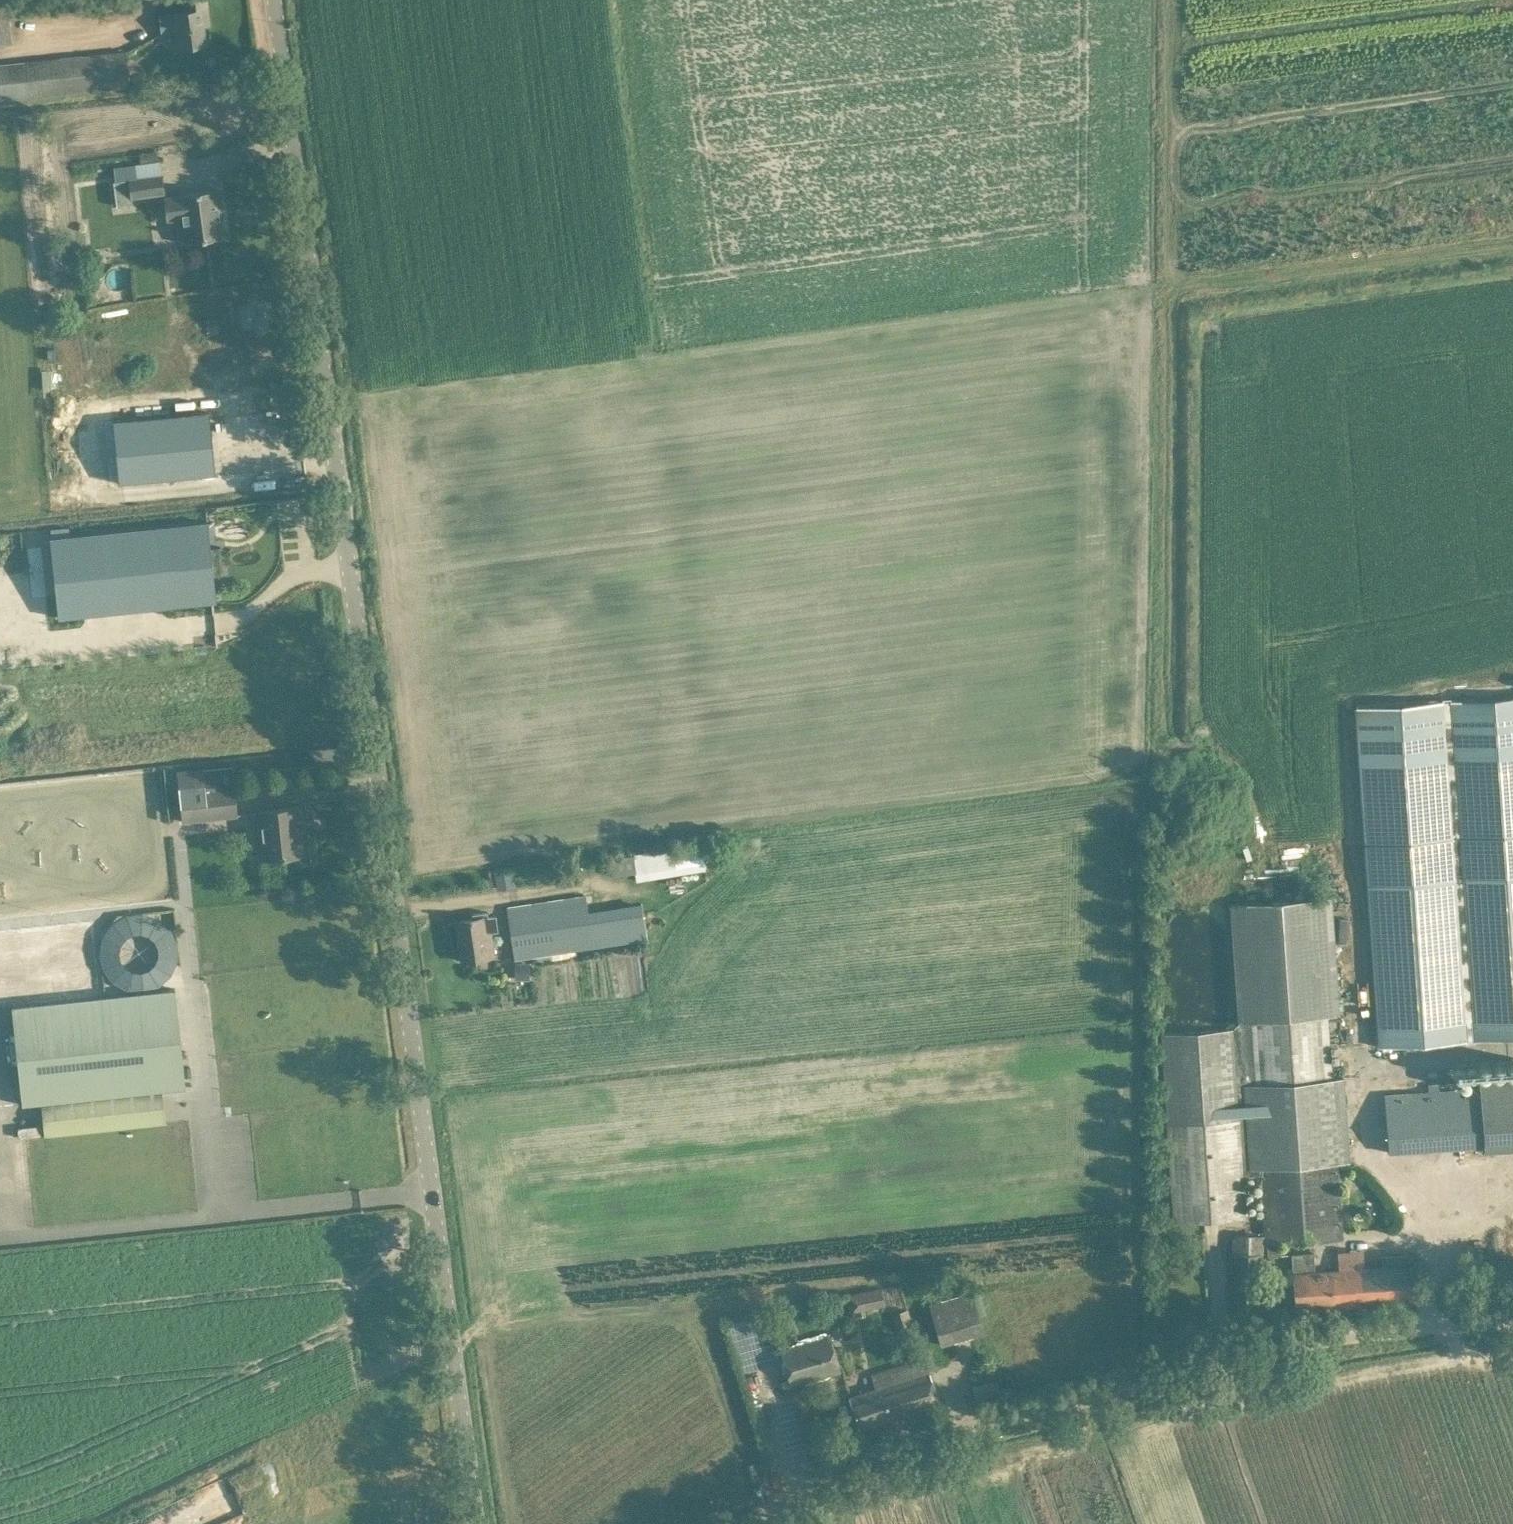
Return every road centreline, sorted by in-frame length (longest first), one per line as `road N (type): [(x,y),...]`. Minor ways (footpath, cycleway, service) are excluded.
road 1 (unclassified): [(456,1523),(268,0)]
road 2 (unclassified): [(725,1523),(851,1445),(1296,1335),(1440,1317)]

